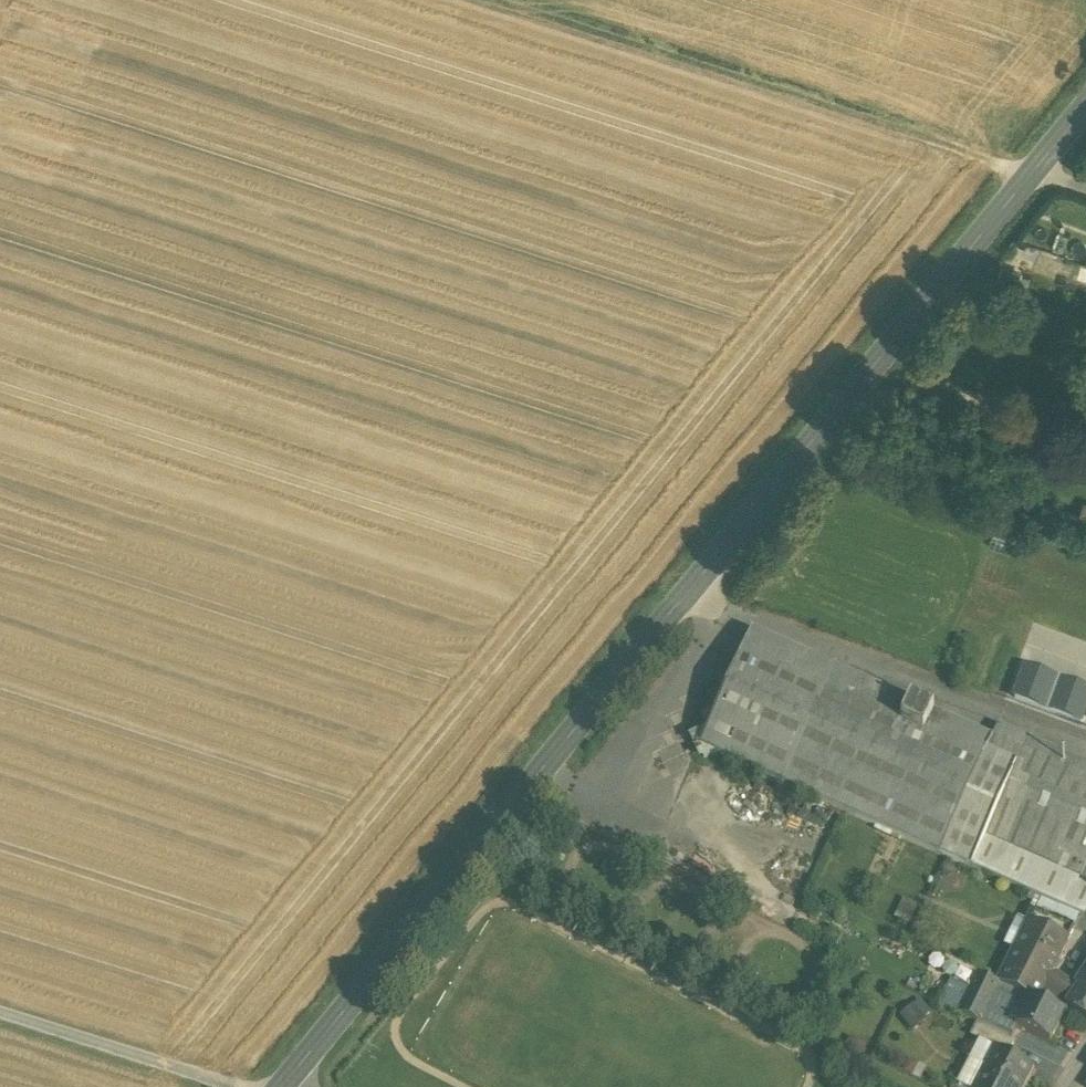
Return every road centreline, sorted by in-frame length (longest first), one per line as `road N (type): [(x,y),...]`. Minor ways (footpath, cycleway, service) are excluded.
road 1 (tertiary): [(1028,173),(284,1086)]
road 2 (track): [(484,0),(1028,173)]
road 3 (track): [(0,1015),(228,1086)]

